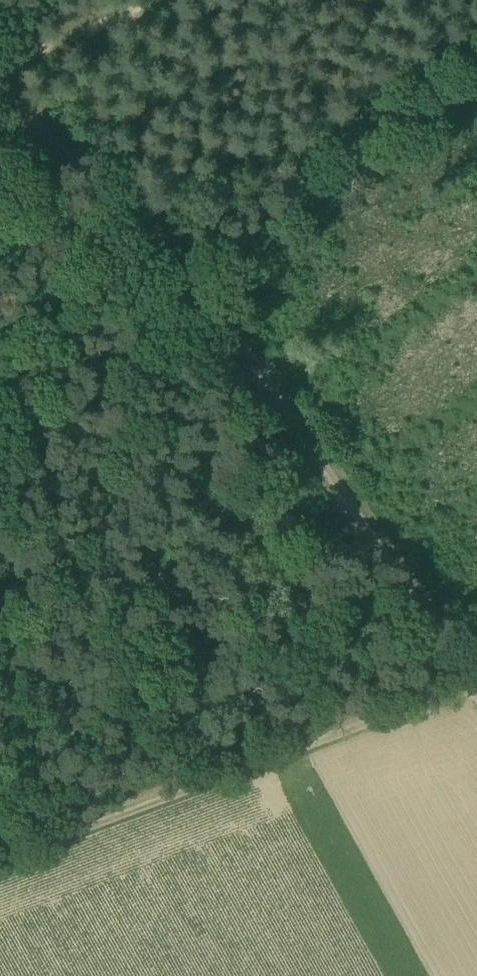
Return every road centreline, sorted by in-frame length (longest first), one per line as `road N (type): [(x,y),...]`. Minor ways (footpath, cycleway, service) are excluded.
road 1 (track): [(0,92),(212,332),(474,693)]
road 2 (track): [(474,693),(0,866)]
road 3 (track): [(0,66),(147,0)]

